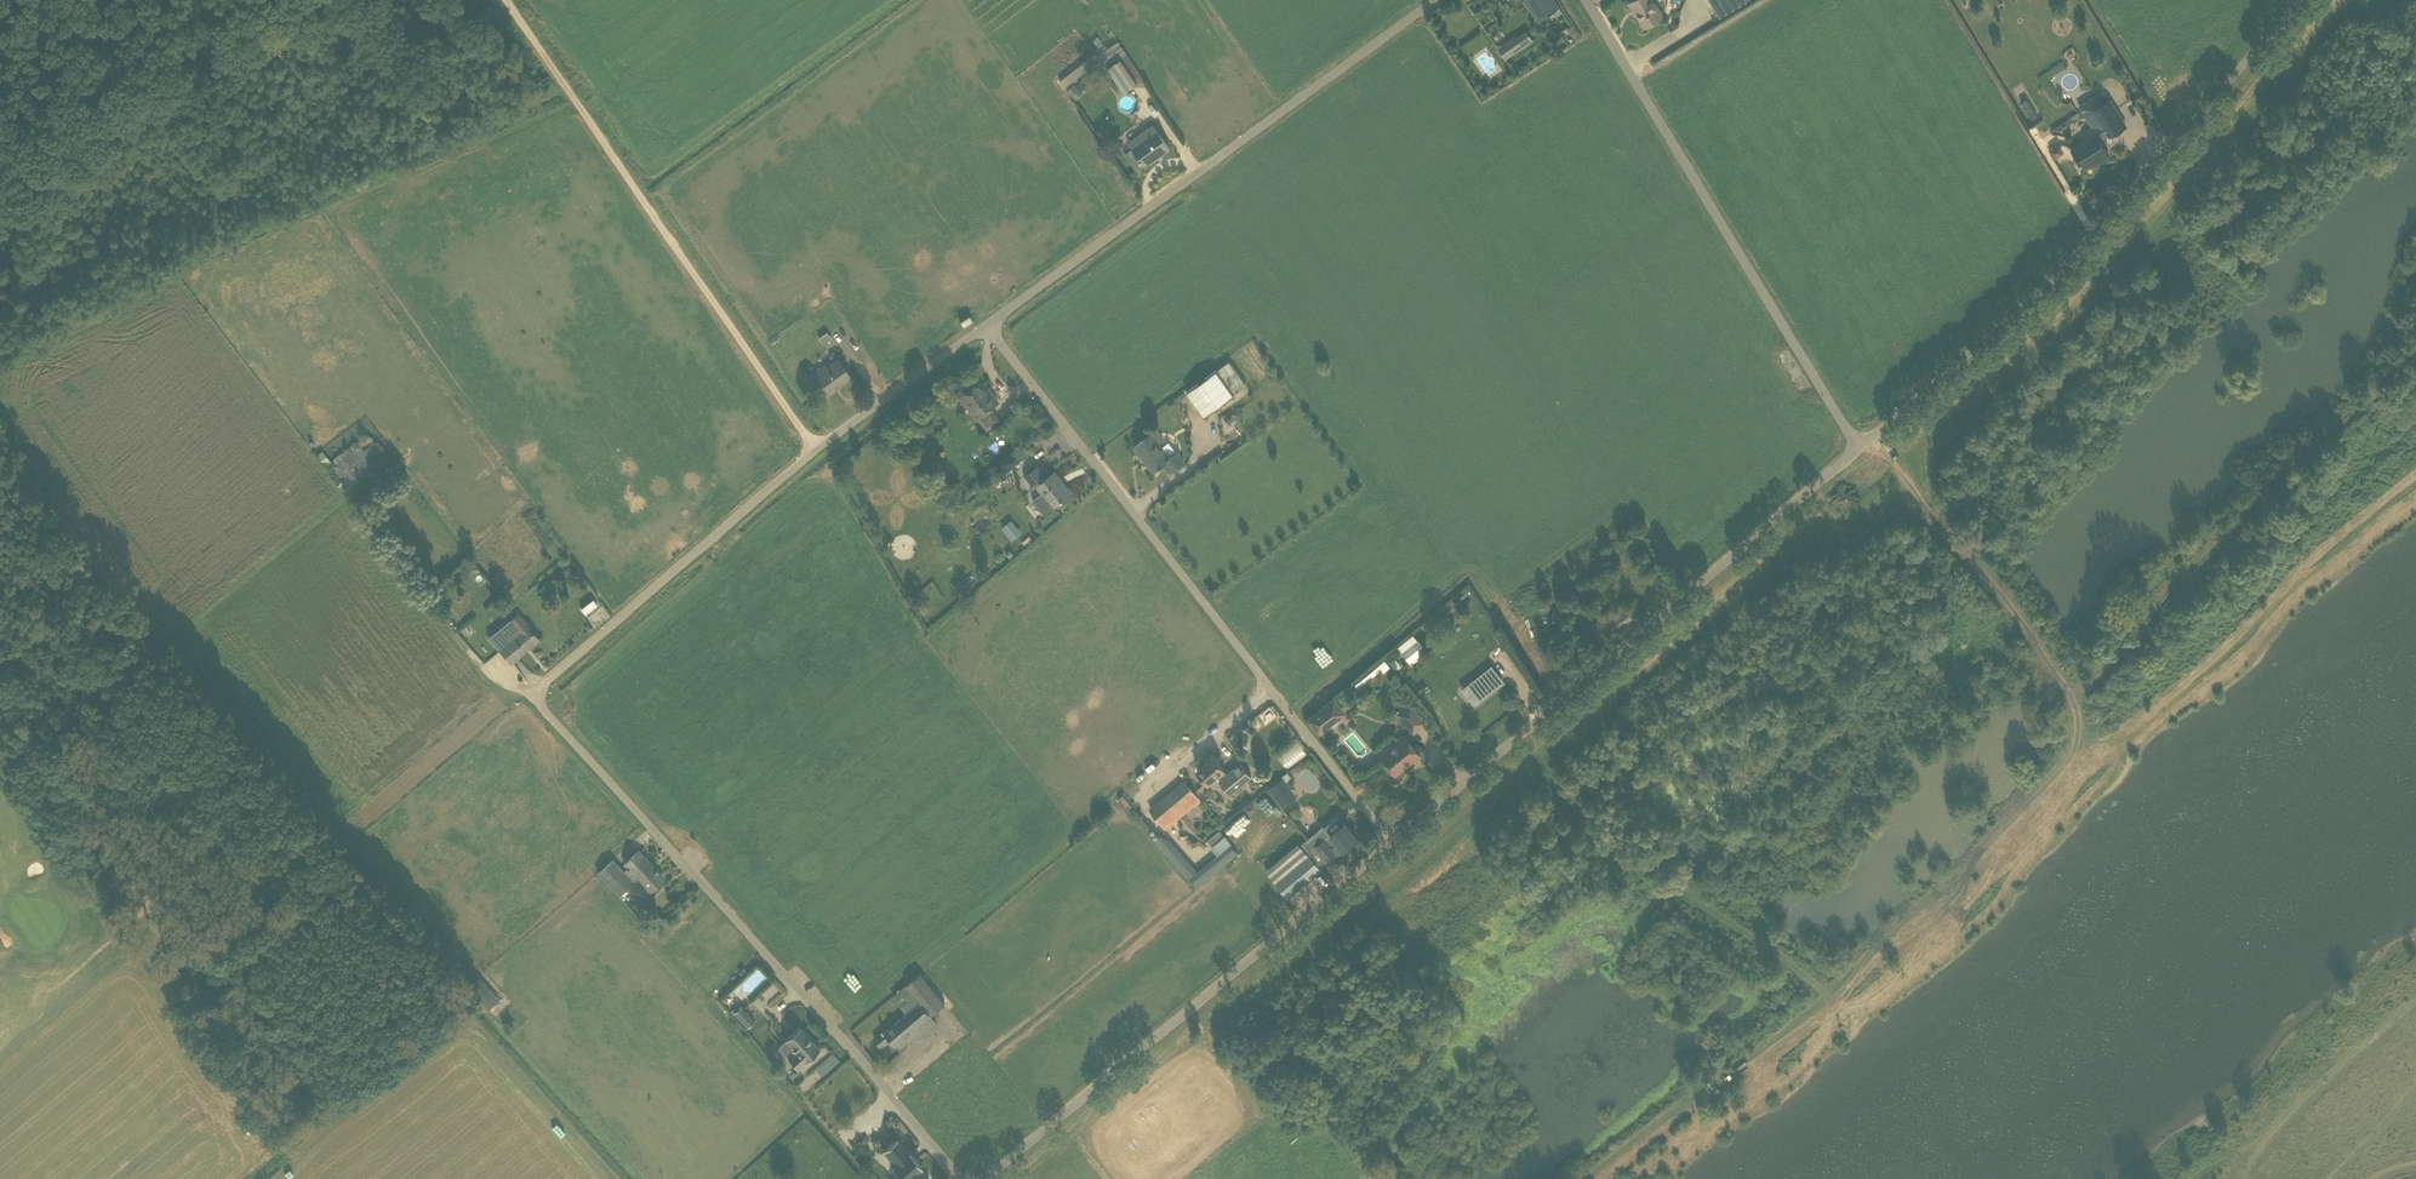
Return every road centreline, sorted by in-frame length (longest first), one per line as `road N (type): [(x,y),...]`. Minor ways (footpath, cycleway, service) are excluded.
road 1 (unclassified): [(961,1178),(541,695),(546,681),(816,449),(986,326)]
road 2 (unclassified): [(1391,842),(986,326)]
road 3 (unclassified): [(1859,449),(2053,281),(2301,0)]
road 4 (unclassified): [(1391,842),(1859,449)]
road 5 (unclassified): [(986,326),(1437,0)]
road 6 (track): [(816,449),(509,0)]
road 7 (unclassified): [(985,1178),(1391,842)]
road 8 (unclassified): [(1859,449),(1585,0)]
road 9 (track): [(225,0),(0,146)]
road 10 (track): [(1193,1007),(1204,1036),(1298,1149)]

